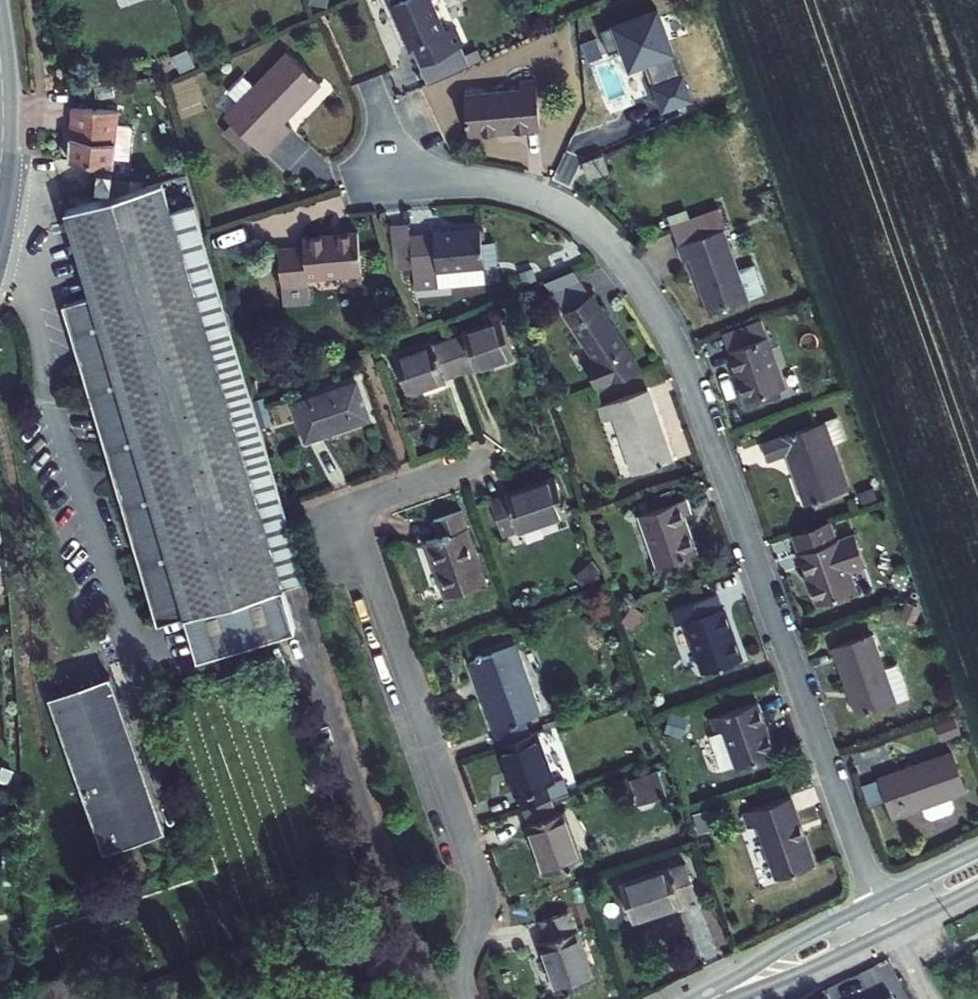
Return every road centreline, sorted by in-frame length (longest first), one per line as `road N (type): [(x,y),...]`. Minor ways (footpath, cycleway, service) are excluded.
road 1 (residential): [(361,187),(476,183),(526,191),(585,221),(640,285),(691,380),(879,917)]
road 2 (residential): [(463,998),(461,963),(480,909),(478,882),(356,526),(375,496),(484,458)]
road 3 (tertiary): [(879,917),(709,998)]
road 4 (secondary): [(0,175),(0,54)]

